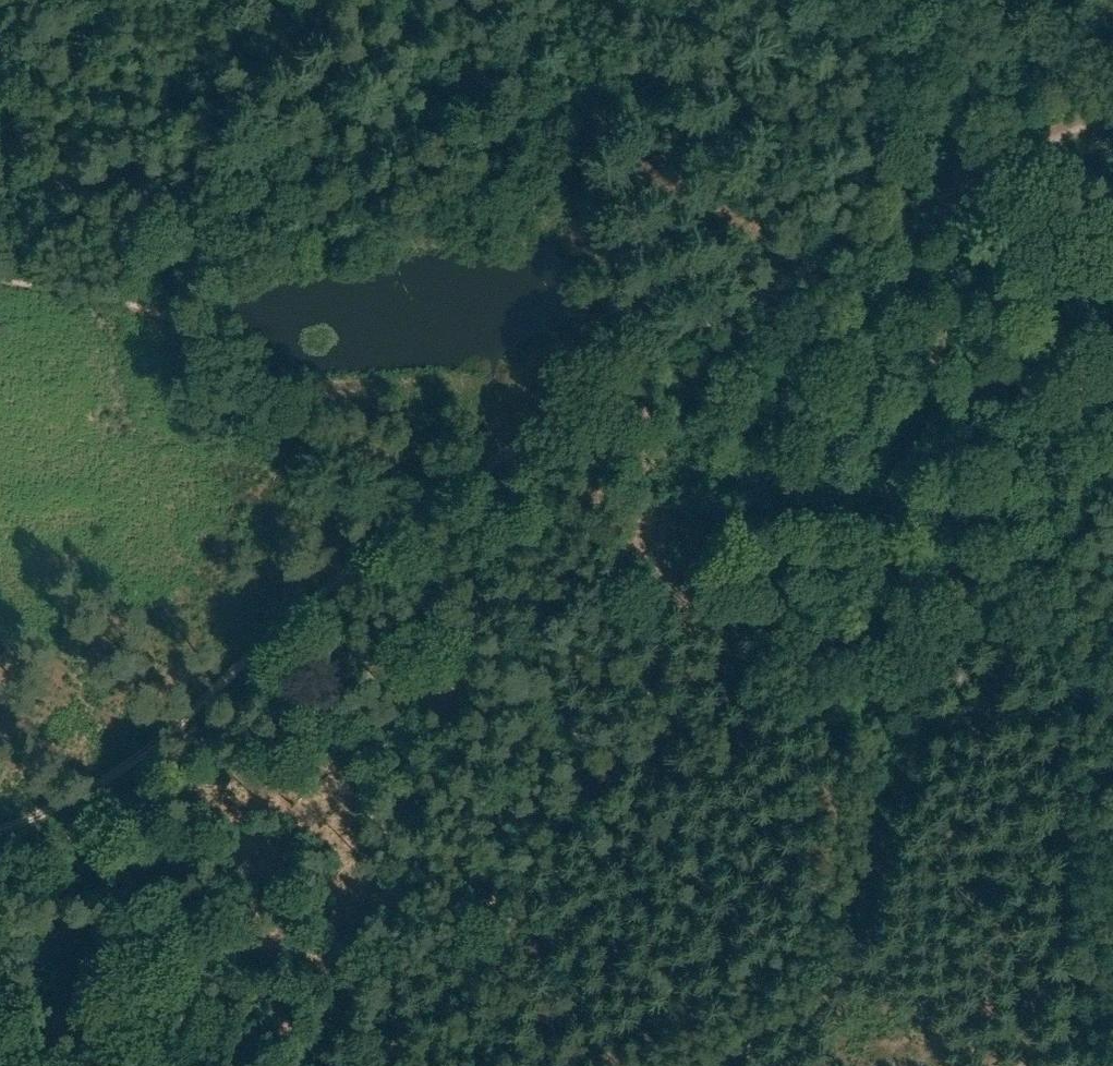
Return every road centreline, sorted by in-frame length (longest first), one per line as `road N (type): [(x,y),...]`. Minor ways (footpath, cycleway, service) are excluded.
road 1 (track): [(512,453),(323,594),(146,756),(96,790),(0,832)]
road 2 (track): [(987,172),(695,329)]
road 3 (track): [(1112,479),(987,172)]
road 4 (track): [(987,172),(875,0)]
road 5 (track): [(695,329),(532,437)]
road 6 (track): [(1112,109),(987,172)]

